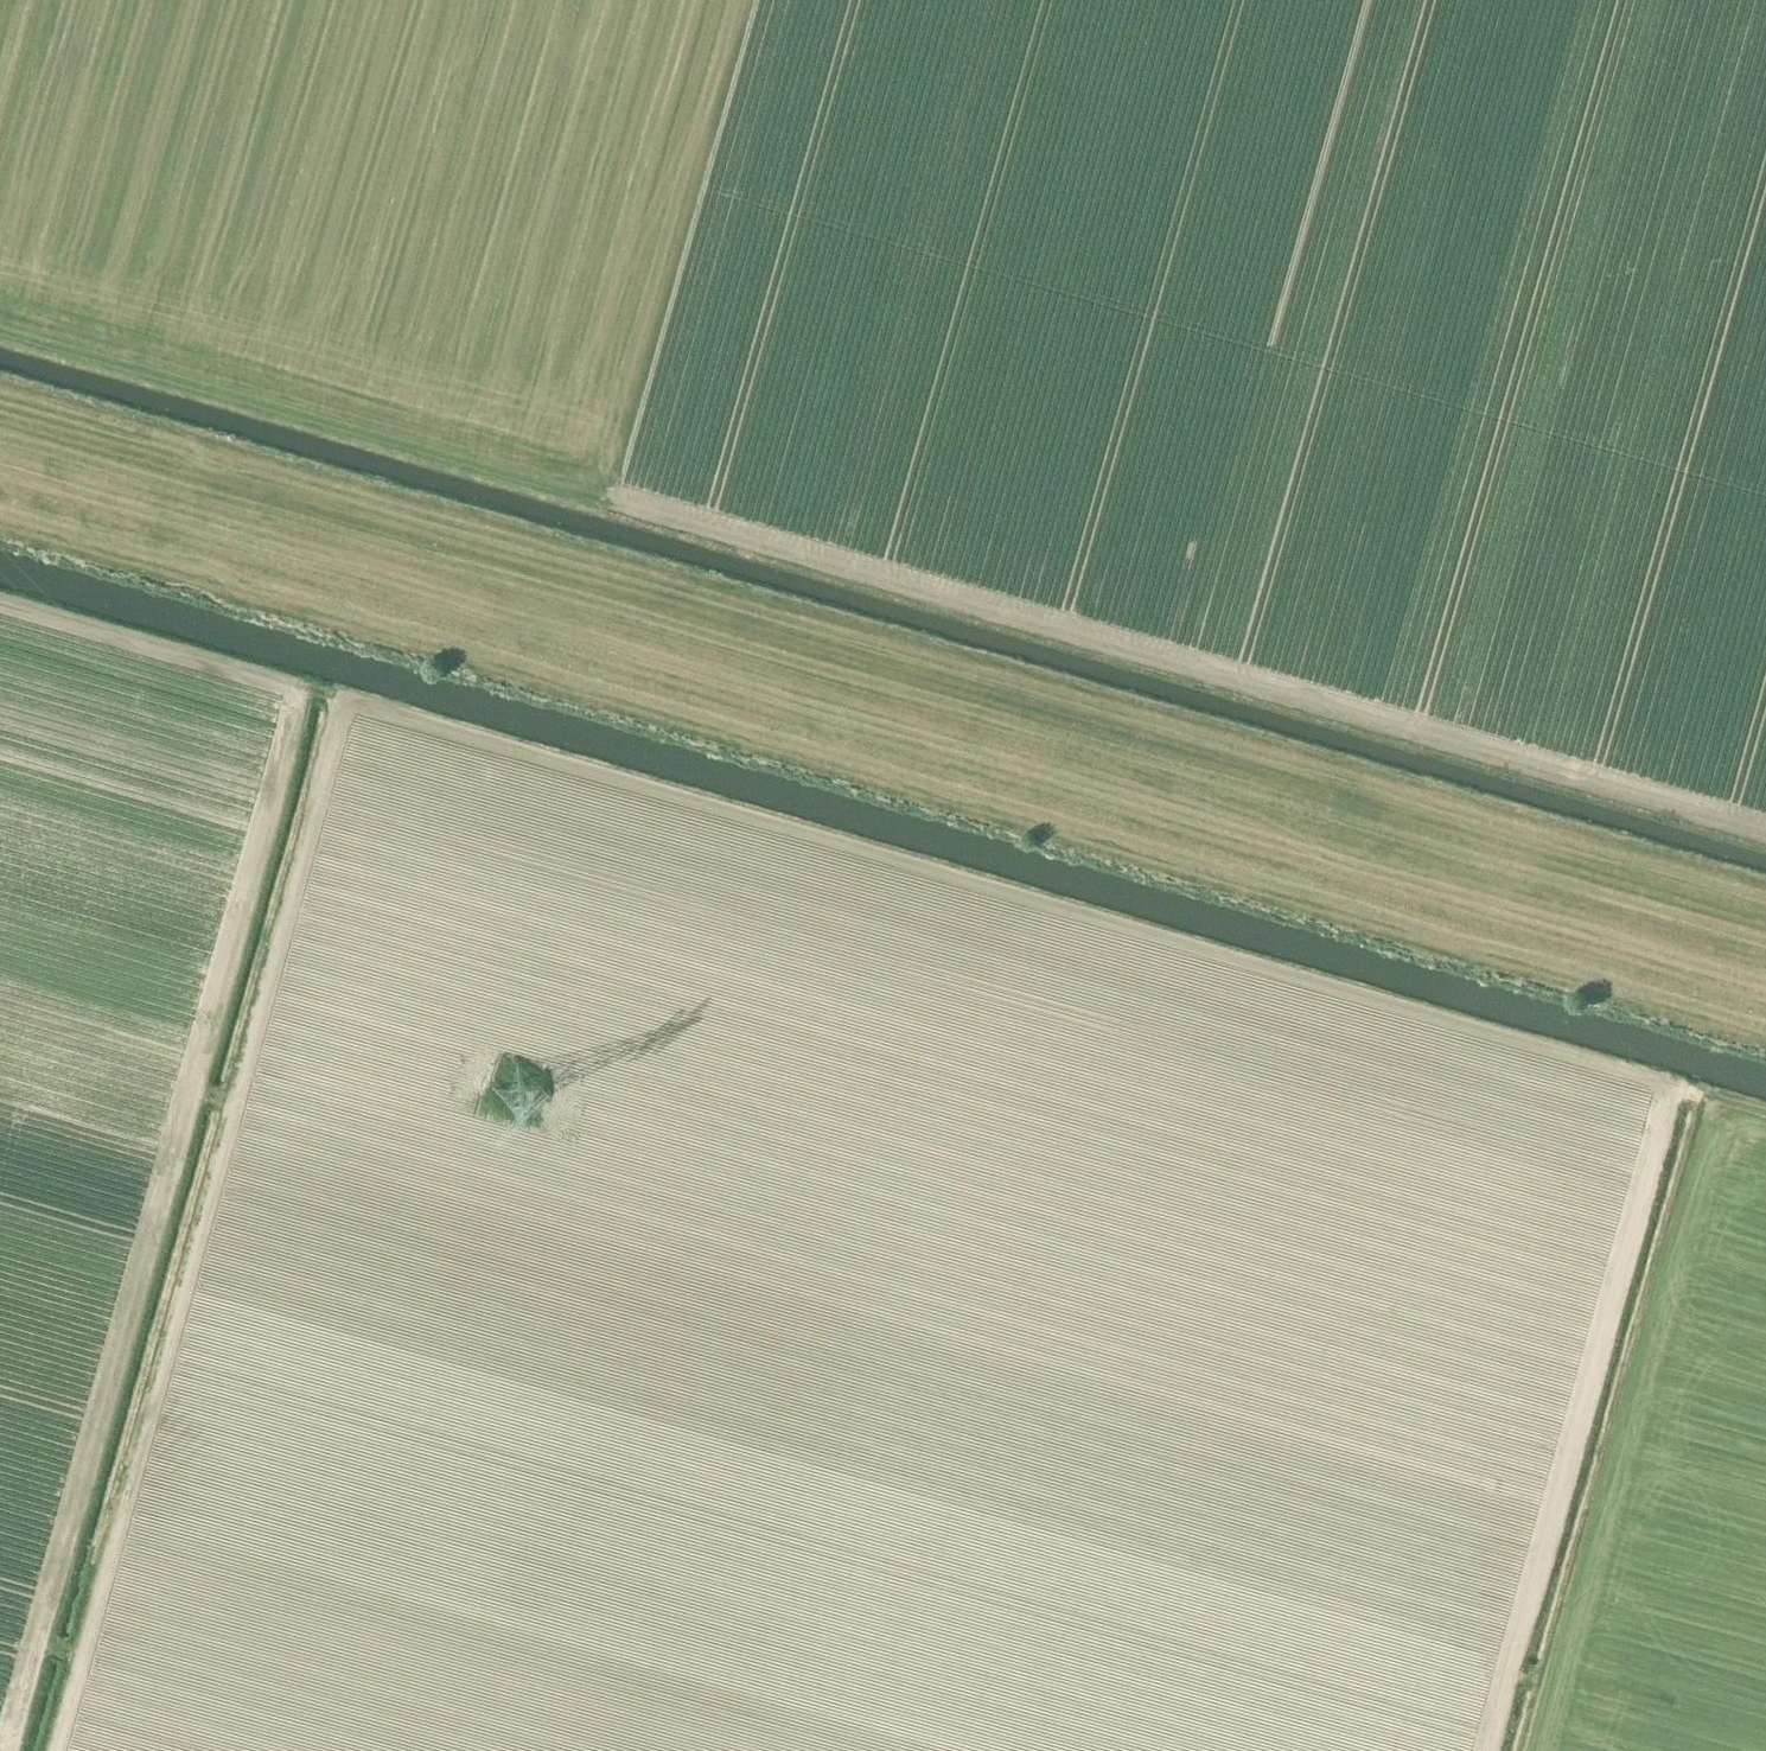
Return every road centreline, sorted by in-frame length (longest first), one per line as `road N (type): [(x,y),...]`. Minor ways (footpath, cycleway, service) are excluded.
road 1 (track): [(10,1750),(295,708)]
road 2 (track): [(1485,1750),(1665,1091)]

